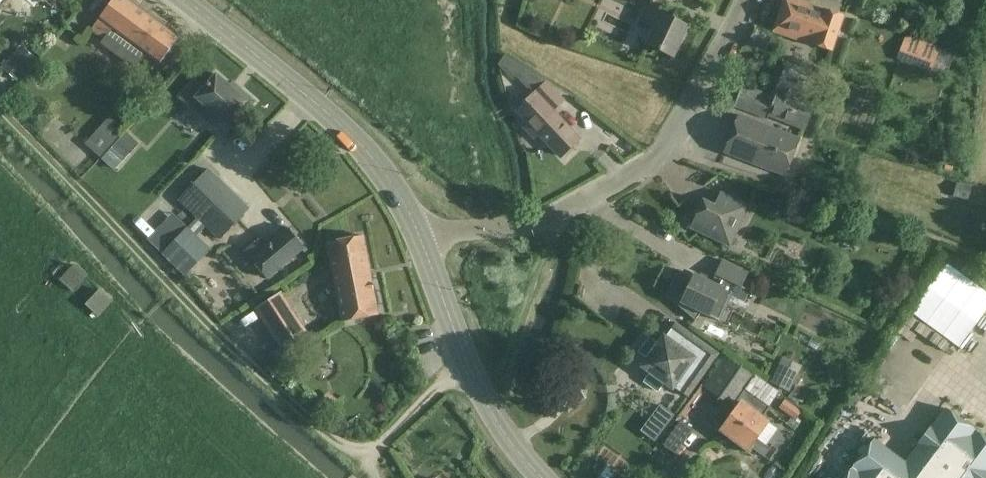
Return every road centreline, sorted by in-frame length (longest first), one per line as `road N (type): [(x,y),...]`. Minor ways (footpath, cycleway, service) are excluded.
road 1 (track): [(0,108),(265,381),(323,432),(364,448)]
road 2 (secondary): [(419,235),(365,149),(186,0)]
road 3 (residential): [(792,477),(939,240)]
road 4 (secondary): [(542,477),(482,394),(419,235)]
road 5 (residential): [(419,235),(548,221),(665,149)]
road 6 (residential): [(786,187),(857,0)]
road 7 (residential): [(665,149),(746,0)]
road 8 (residential): [(786,187),(939,240)]
road 9 (track): [(364,448),(386,437),(465,359)]
road 10 (residential): [(665,149),(786,187)]

